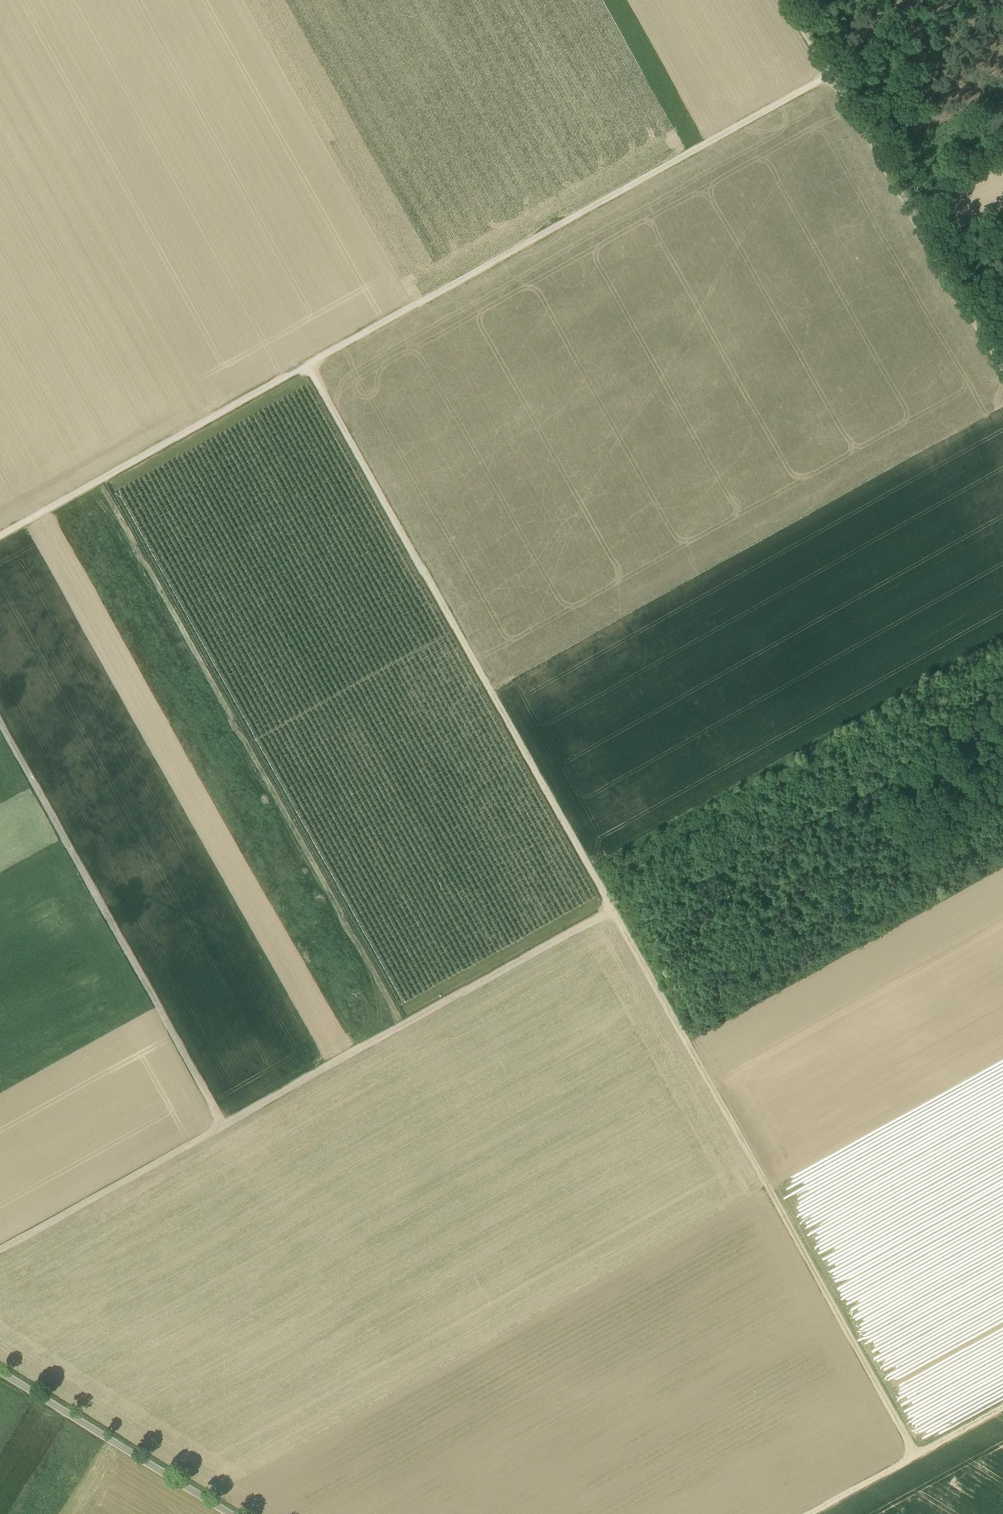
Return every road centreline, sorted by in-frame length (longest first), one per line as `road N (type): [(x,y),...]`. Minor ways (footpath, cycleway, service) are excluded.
road 1 (track): [(612,914),(309,367)]
road 2 (track): [(916,1460),(612,914)]
road 3 (track): [(309,367),(833,76)]
road 4 (track): [(0,727),(225,1129)]
road 5 (track): [(225,1129),(612,914)]
road 6 (track): [(0,539),(309,367)]
road 7 (track): [(1002,366),(833,76)]
road 8 (track): [(225,1513),(0,1374)]
road 9 (track): [(0,1254),(225,1129)]
road 10 (track): [(818,1513),(1002,1411)]

